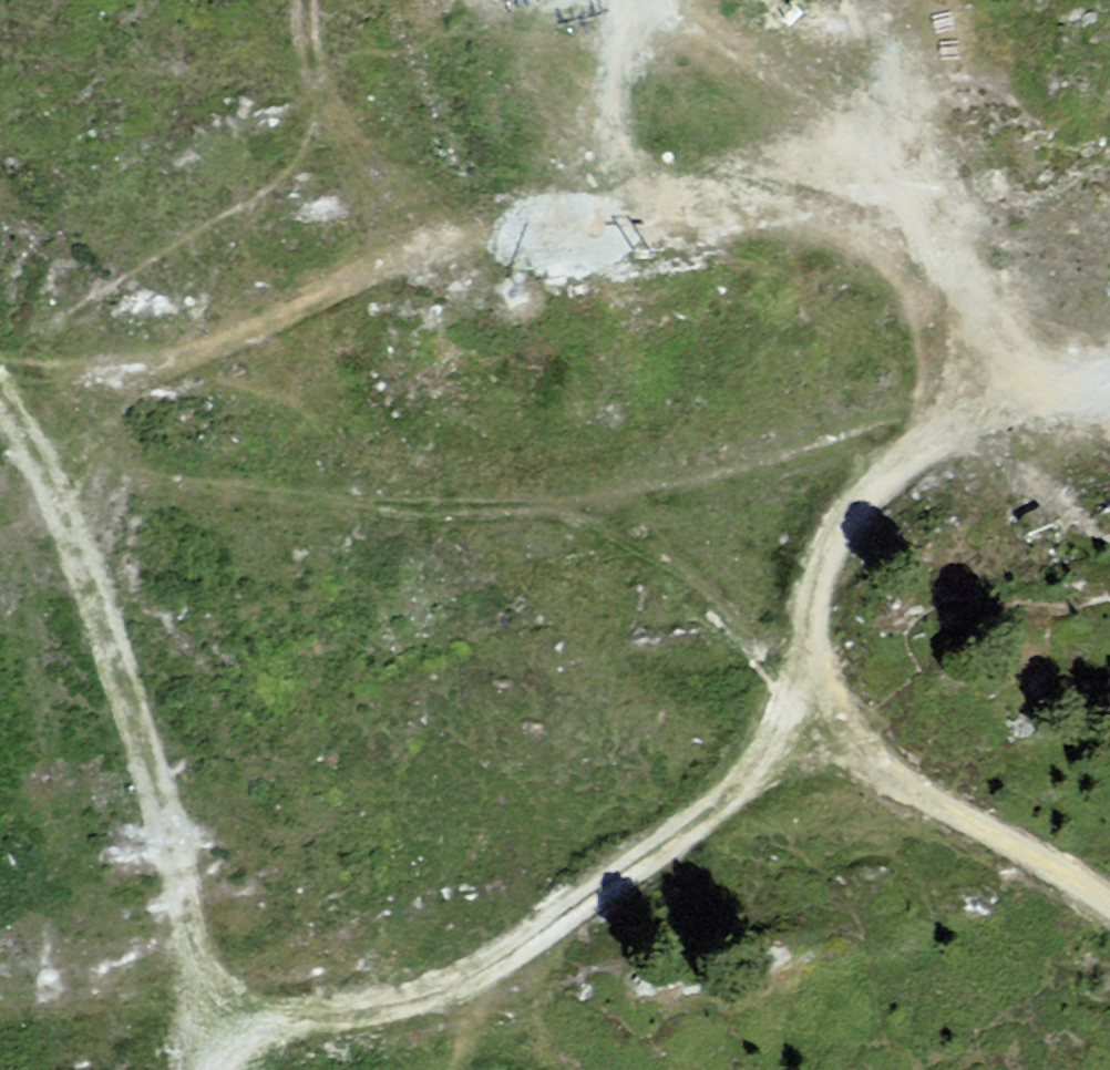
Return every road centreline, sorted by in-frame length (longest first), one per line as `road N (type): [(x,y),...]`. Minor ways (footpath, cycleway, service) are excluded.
road 1 (track): [(220,1069),(237,1051),(296,1023),(407,1003),(486,975),(722,810),(792,713),(809,606),(856,504),(922,447),(1031,394),(1109,372)]
road 2 (track): [(0,358),(143,377),(462,239),(616,203),(789,216),(954,245)]
road 3 (track): [(196,1069),(198,955),(169,821),(68,525),(0,412)]
road 4 (track): [(666,0),(830,126),(954,245),(1031,394)]
road 5 (track): [(1109,904),(792,713)]
road 6 (track): [(462,239),(327,125),(302,36),(304,0)]
road 7 (track): [(616,203),(522,81),(476,0)]

